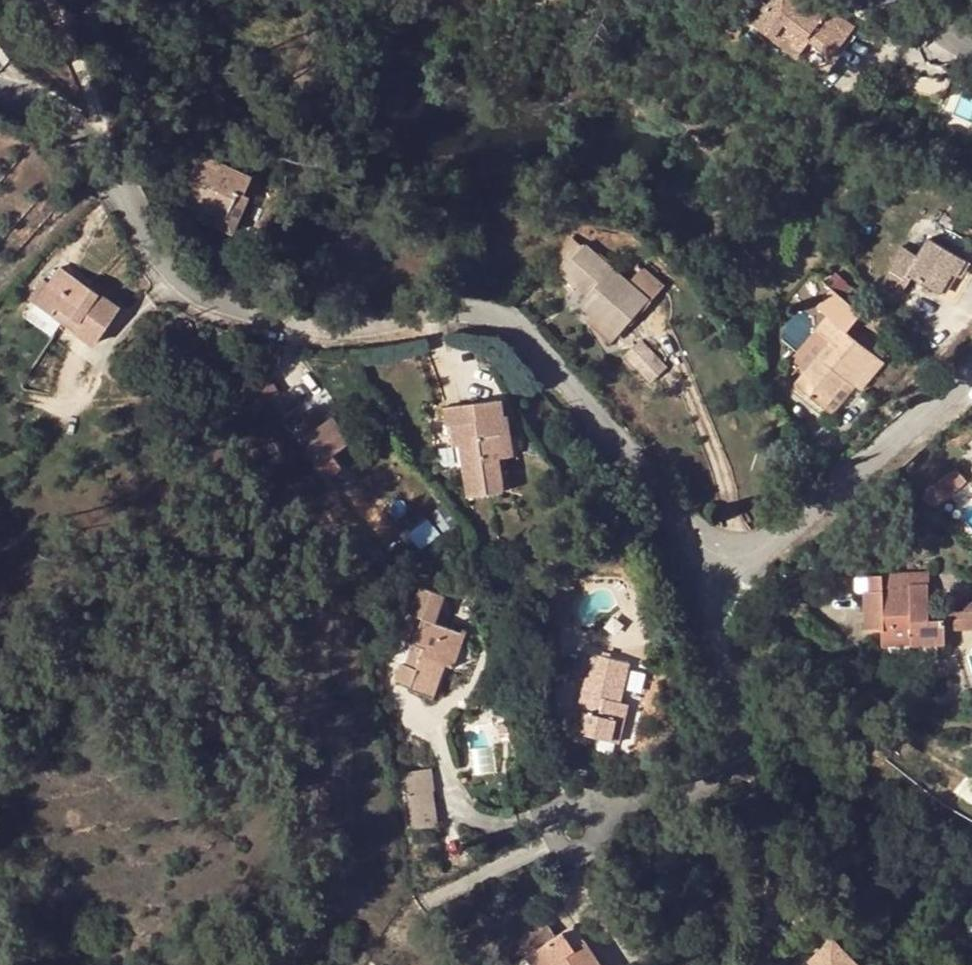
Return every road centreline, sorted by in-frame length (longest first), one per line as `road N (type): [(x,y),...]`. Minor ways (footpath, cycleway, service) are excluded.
road 1 (residential): [(971,374),(739,574),(495,306),(380,327),(234,319),(157,265),(69,118),(0,105)]

